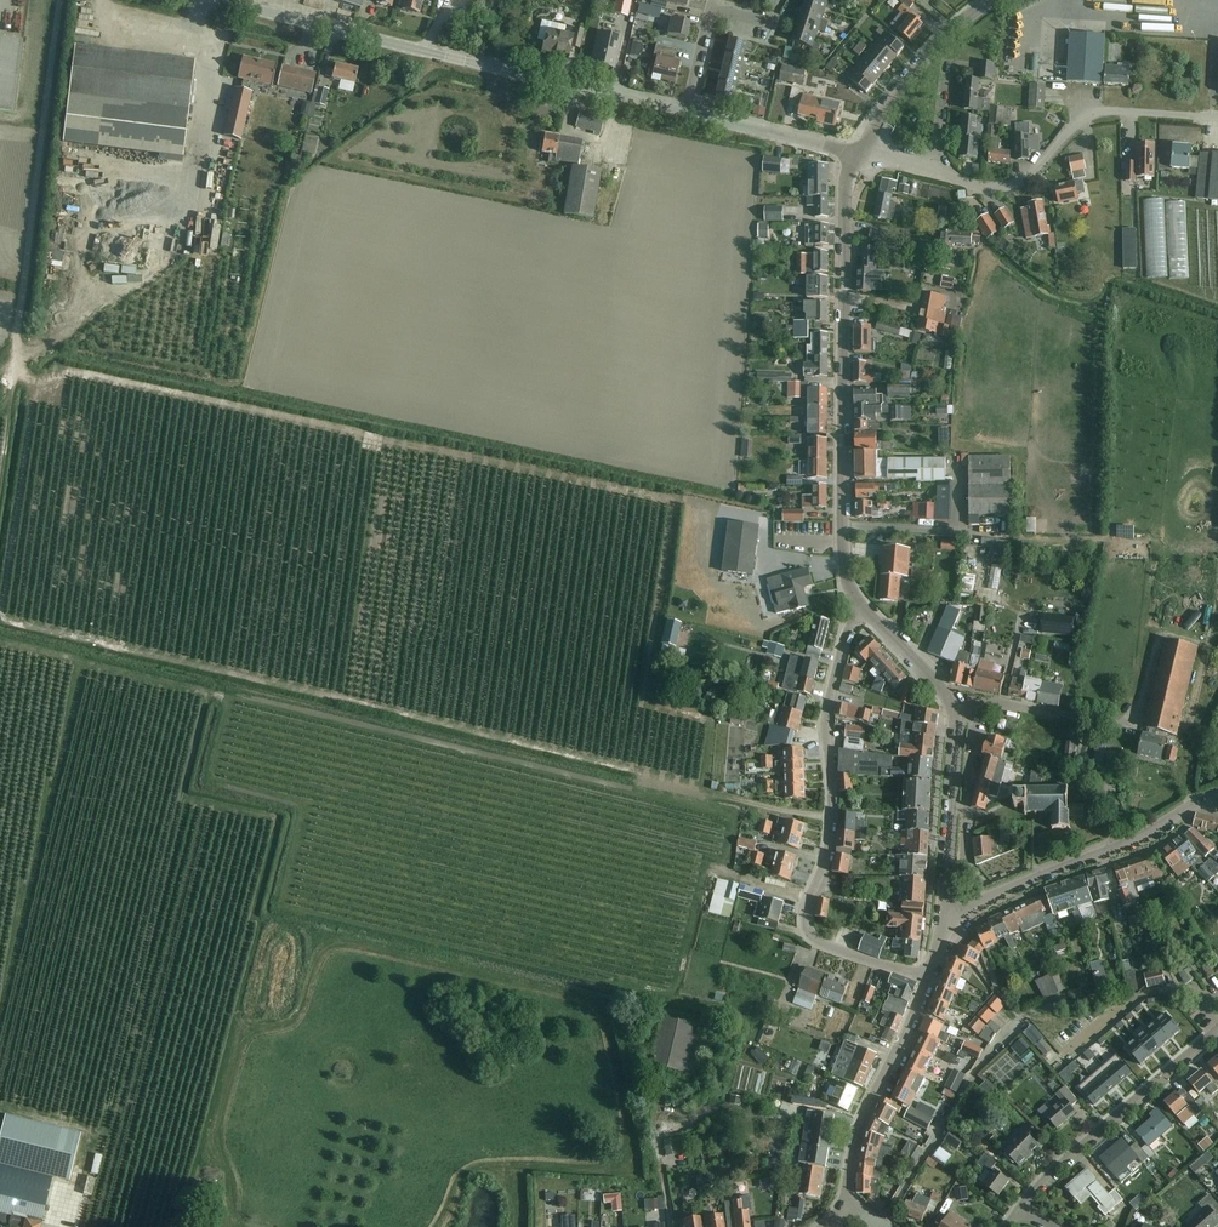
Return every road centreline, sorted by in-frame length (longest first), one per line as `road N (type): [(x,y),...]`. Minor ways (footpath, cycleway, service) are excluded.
road 1 (tertiary): [(687,113),(223,0)]
road 2 (tertiary): [(862,613),(845,569),(843,432),(847,185),(863,152)]
road 3 (residential): [(928,977),(824,945),(806,929),(830,862),(831,688),(862,613)]
road 4 (track): [(60,0),(16,355),(34,380)]
road 5 (residential): [(1217,120),(1093,113),(1023,179),(1002,185),(936,172)]
road 6 (tertiary): [(948,912),(1143,840),(1217,797)]
road 7 (residential): [(1022,1207),(1217,1027)]
road 8 (tertiary): [(848,1201),(867,1104),(928,977)]
road 9 (tertiary): [(863,152),(935,47),(993,0)]
road 10 (tertiary): [(863,152),(687,113)]
road 11 (residential): [(687,113),(713,18),(726,13),(778,24)]
road 12 (tertiary): [(958,710),(862,613)]

